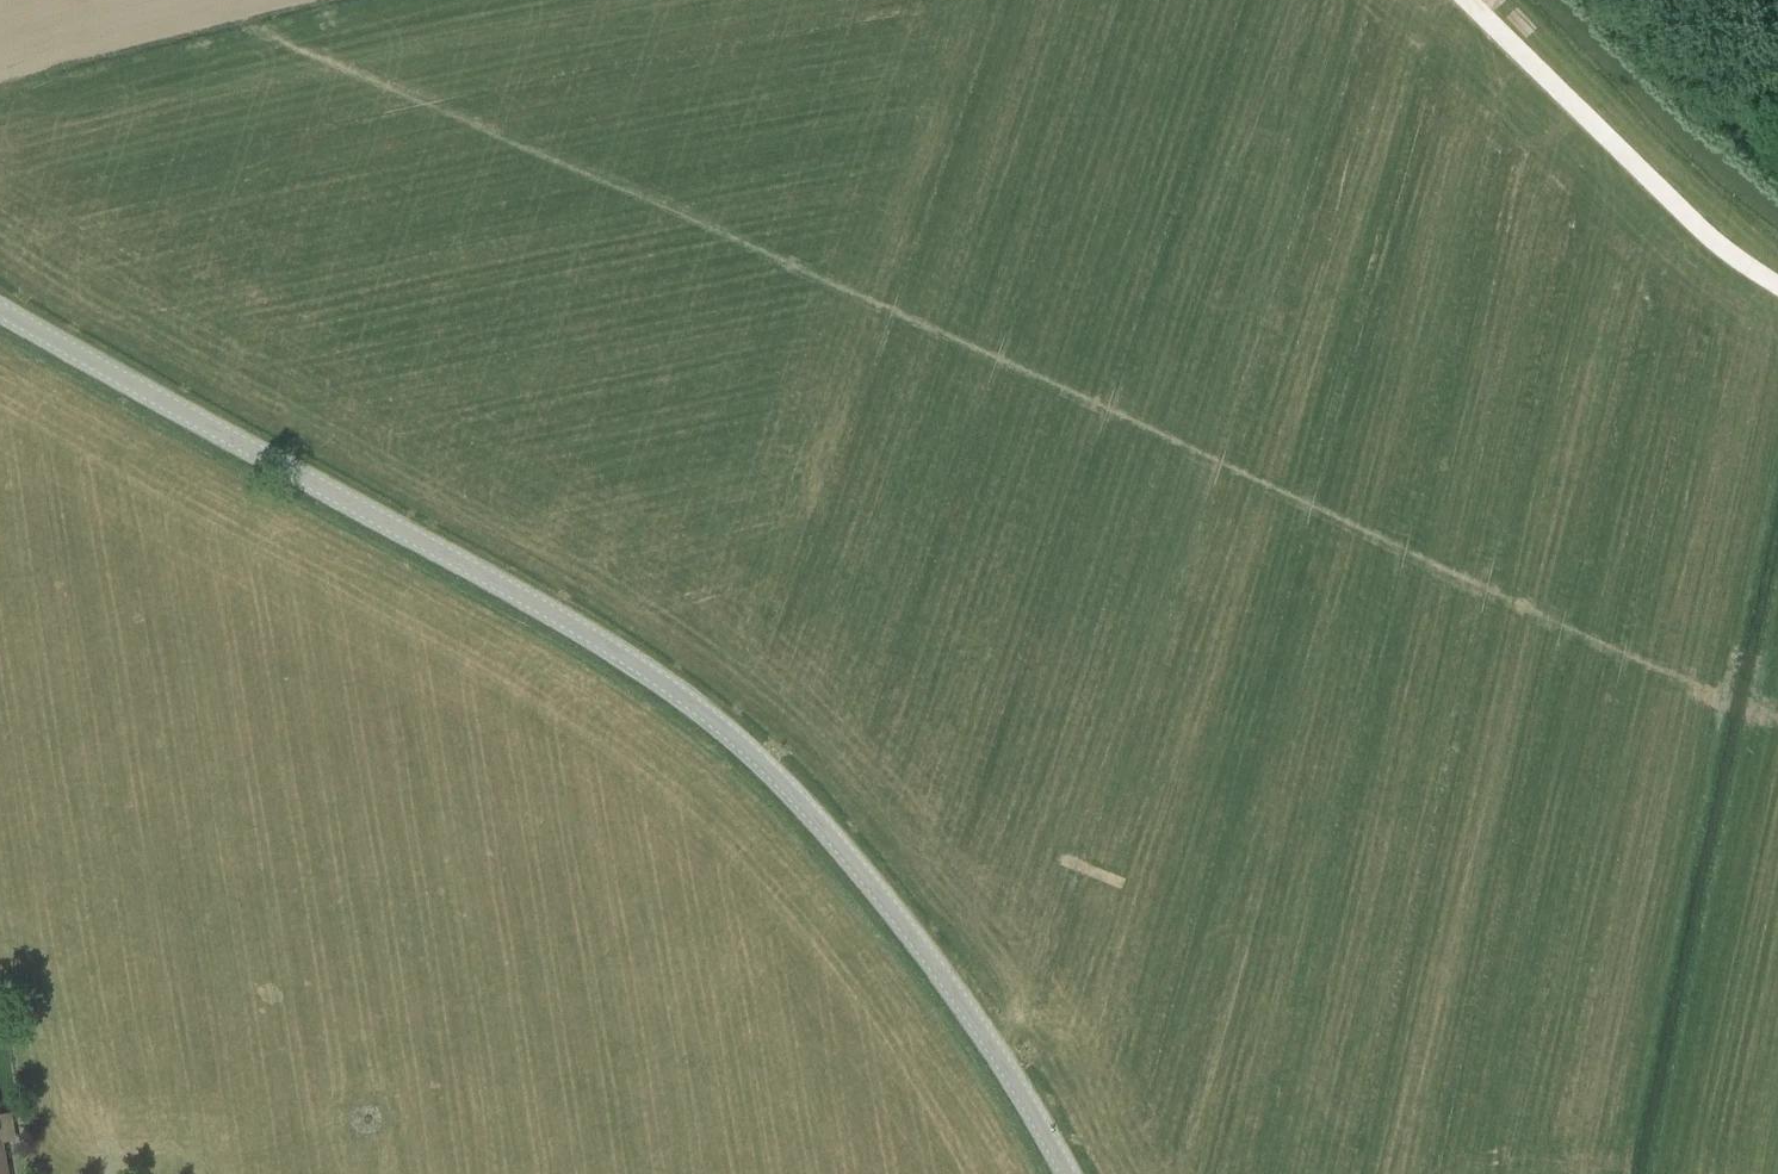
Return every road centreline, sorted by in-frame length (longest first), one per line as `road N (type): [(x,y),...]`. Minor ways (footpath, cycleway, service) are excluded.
road 1 (tertiary): [(1078,1173),(928,931),(853,835),(761,739),(637,644),(176,409),(0,308)]

